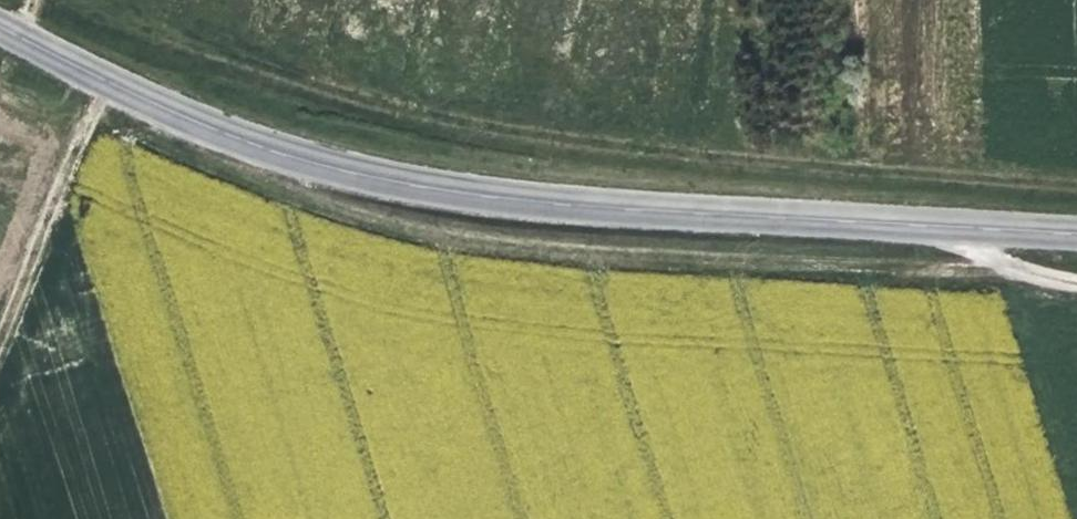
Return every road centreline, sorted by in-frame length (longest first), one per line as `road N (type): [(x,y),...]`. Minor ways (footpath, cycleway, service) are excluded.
road 1 (tertiary): [(1076,231),(471,191),(299,163),(101,81),(0,28)]
road 2 (track): [(101,81),(0,320)]
road 3 (track): [(1076,277),(1020,273),(966,226)]

